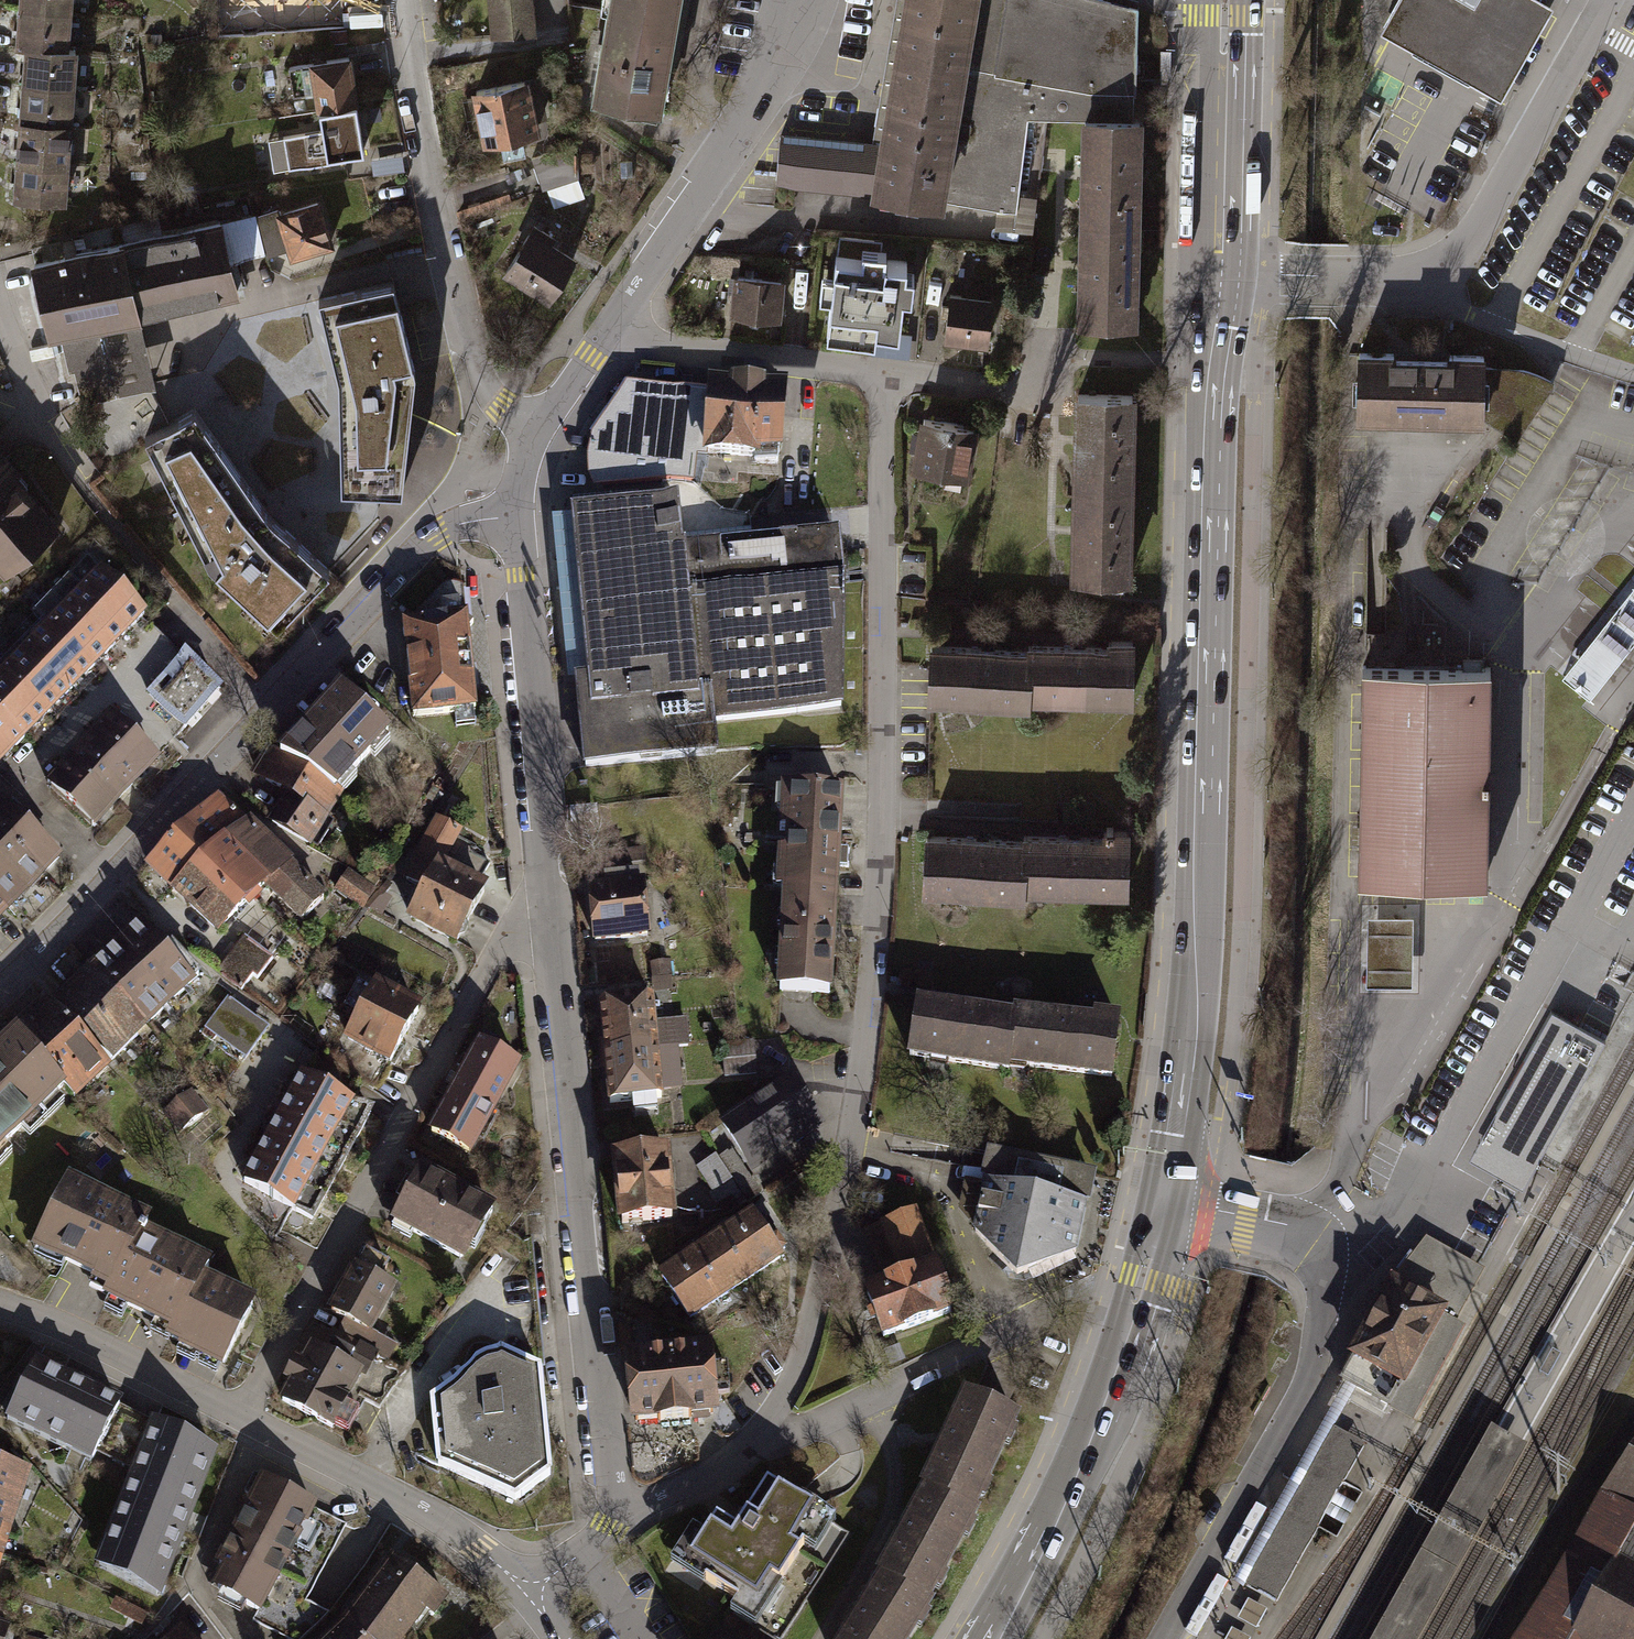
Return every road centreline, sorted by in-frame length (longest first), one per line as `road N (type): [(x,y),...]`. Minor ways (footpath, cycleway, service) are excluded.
road 1 (primary): [(995,1638),(1081,1458),(1148,1282),(1196,1064),(1221,277)]
road 2 (residential): [(759,1432),(787,1393),(811,1325),(866,1037),(884,761),(884,373)]
road 3 (residential): [(0,994),(419,548),(458,525),(515,517)]
road 4 (residential): [(547,925),(622,1519)]
road 5 (residential): [(246,1416),(490,961),(522,928),(547,925)]
road 6 (residential): [(1221,277),(1424,273),(1470,242),(1608,0)]
road 7 (residential): [(402,0),(424,153),(477,367),(490,392),(535,433)]
road 8 (residential): [(515,517),(547,925)]
road 9 (residential): [(759,1432),(802,1430),(1107,1276)]
road 10 (residential): [(613,323),(752,109),(803,0)]
road 11 (residential): [(246,1416),(435,1516),(529,1595)]
road 12 (residential): [(613,323),(680,350),(884,373)]
road 13 (primary): [(1221,277),(1228,0)]
road 14 (residential): [(0,1305),(246,1416)]
road 15 (residential): [(0,309),(32,389),(84,475)]
road 16 (residential): [(884,373),(1010,391),(1057,376)]
road 17 (residential): [(622,1519),(708,1473),(759,1432)]
road 18 (residential): [(613,323),(535,433)]
road 19 (residential): [(622,1519),(529,1595)]

